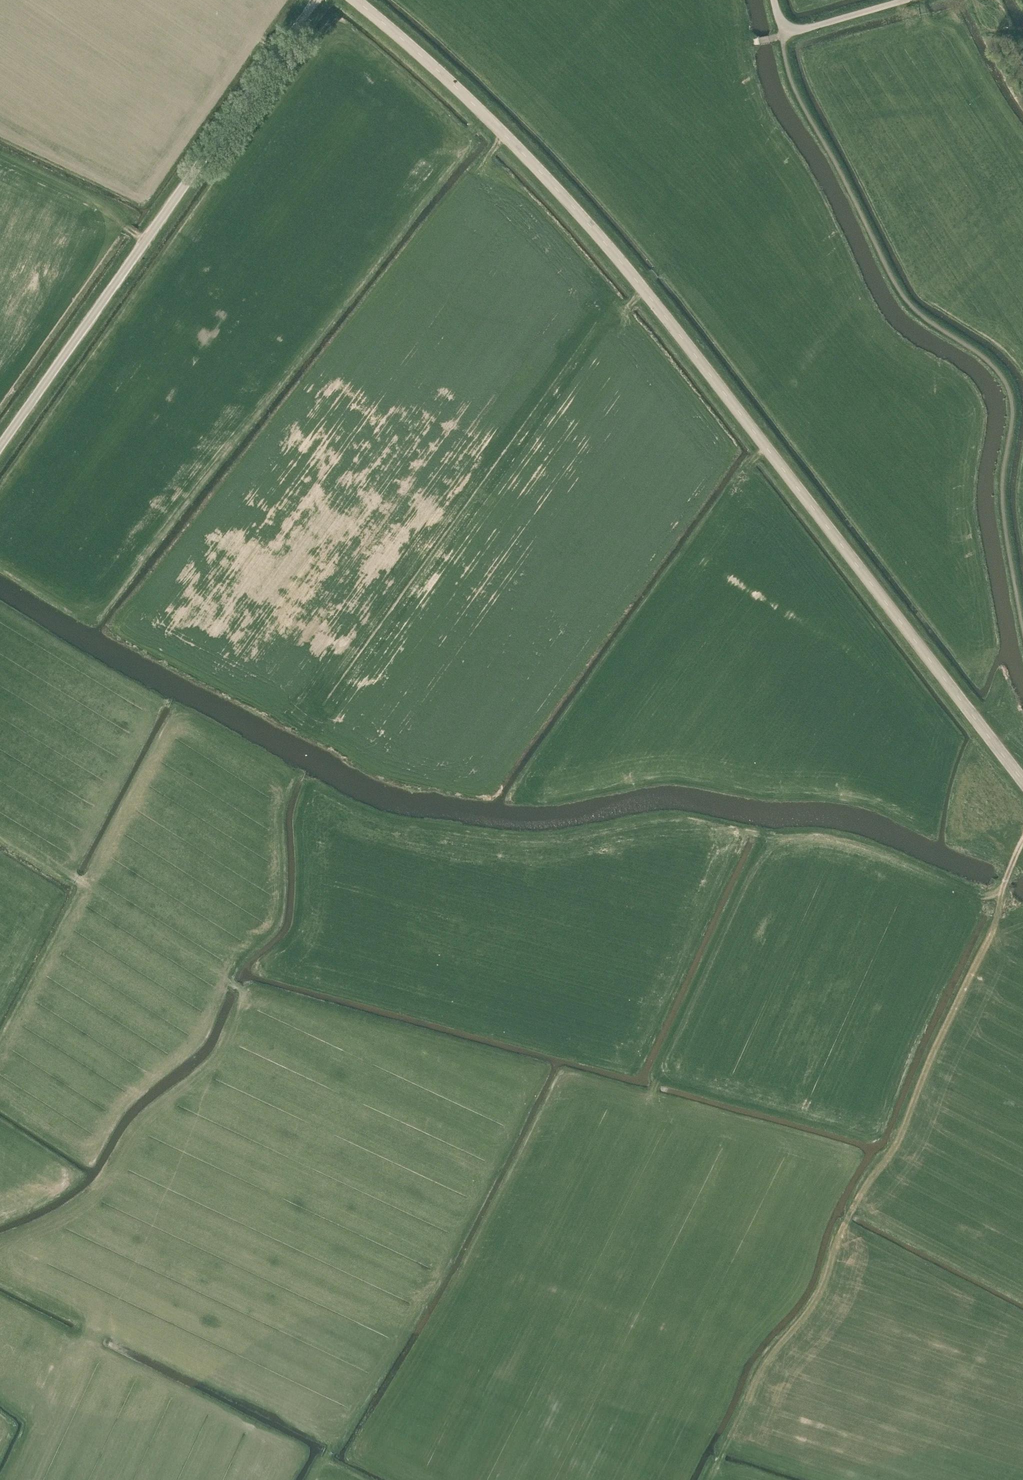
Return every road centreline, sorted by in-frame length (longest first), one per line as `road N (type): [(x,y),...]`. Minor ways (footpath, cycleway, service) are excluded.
road 1 (tertiary): [(1022,781),(618,259),(505,135),(356,0)]
road 2 (unclassified): [(0,446),(316,0)]

